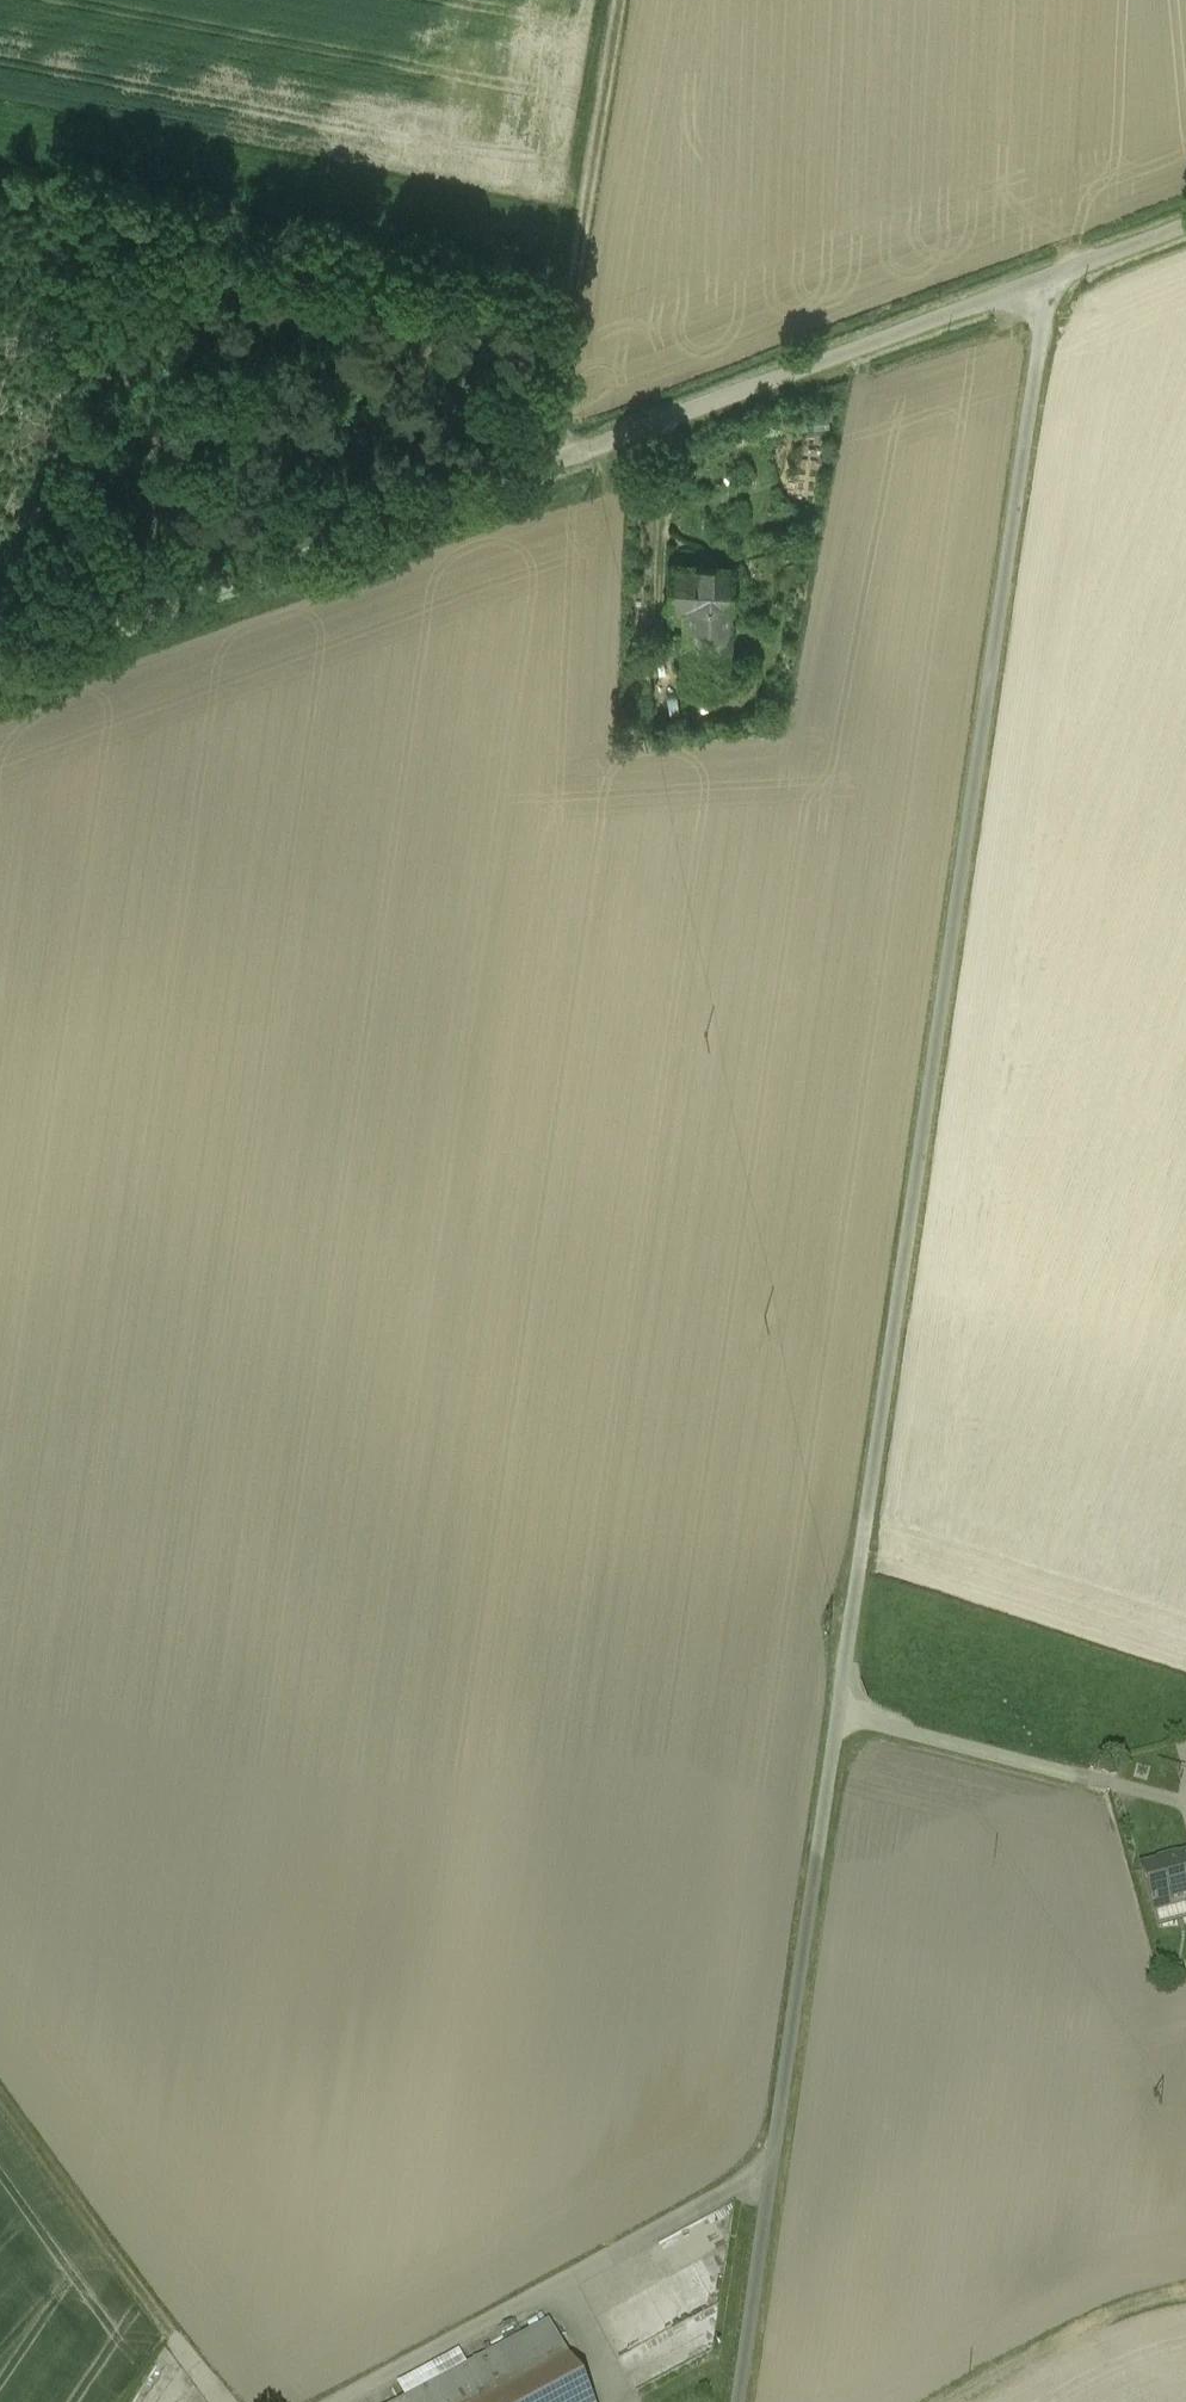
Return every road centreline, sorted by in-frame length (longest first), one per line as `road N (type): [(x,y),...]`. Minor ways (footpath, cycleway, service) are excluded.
road 1 (unclassified): [(0,661),(1185,228)]
road 2 (track): [(0,2102),(188,2361)]

